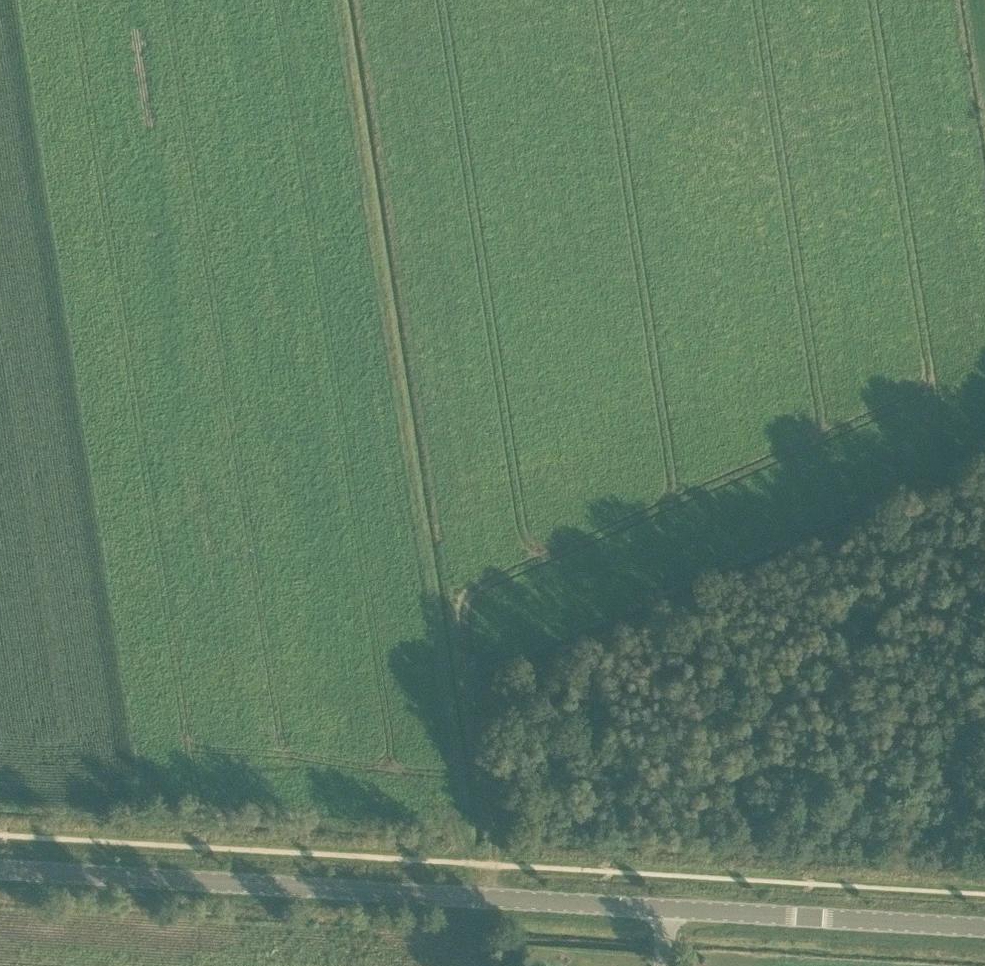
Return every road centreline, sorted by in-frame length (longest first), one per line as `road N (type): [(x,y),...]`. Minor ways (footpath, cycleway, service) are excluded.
road 1 (unclassified): [(0,868),(984,926)]

